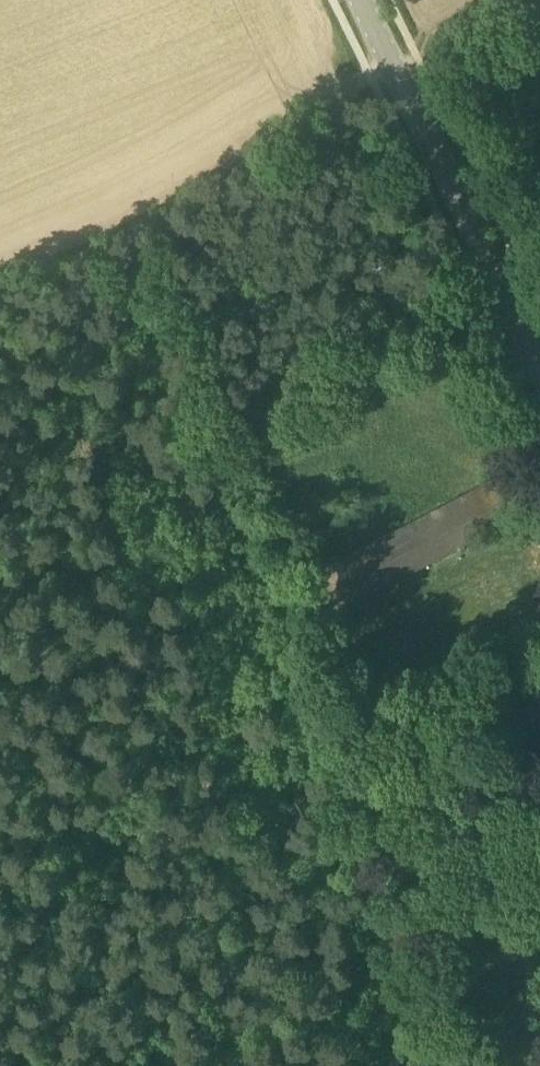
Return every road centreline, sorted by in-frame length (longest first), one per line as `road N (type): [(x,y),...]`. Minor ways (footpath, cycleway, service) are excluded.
road 1 (secondary): [(539,373),(360,0)]

